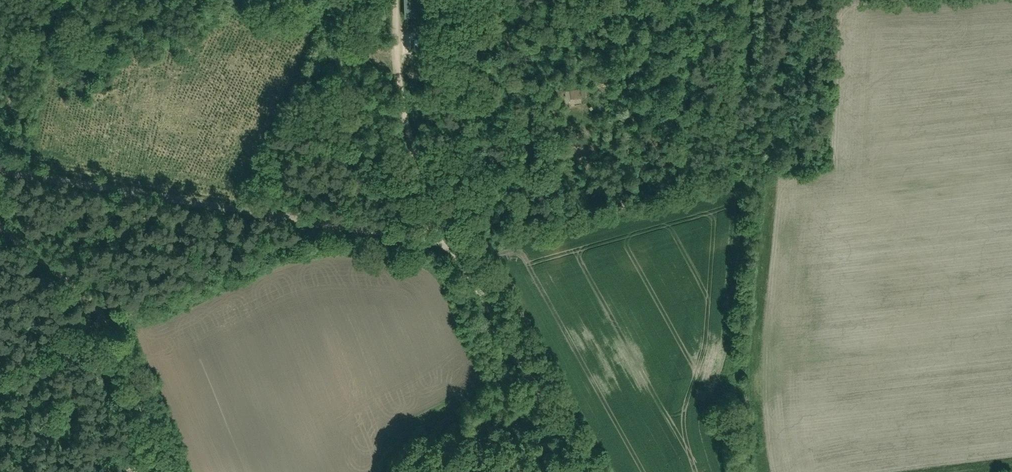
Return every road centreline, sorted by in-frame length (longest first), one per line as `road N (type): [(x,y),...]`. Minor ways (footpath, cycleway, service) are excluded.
road 1 (unclassified): [(0,171),(446,244),(464,262),(583,471)]

